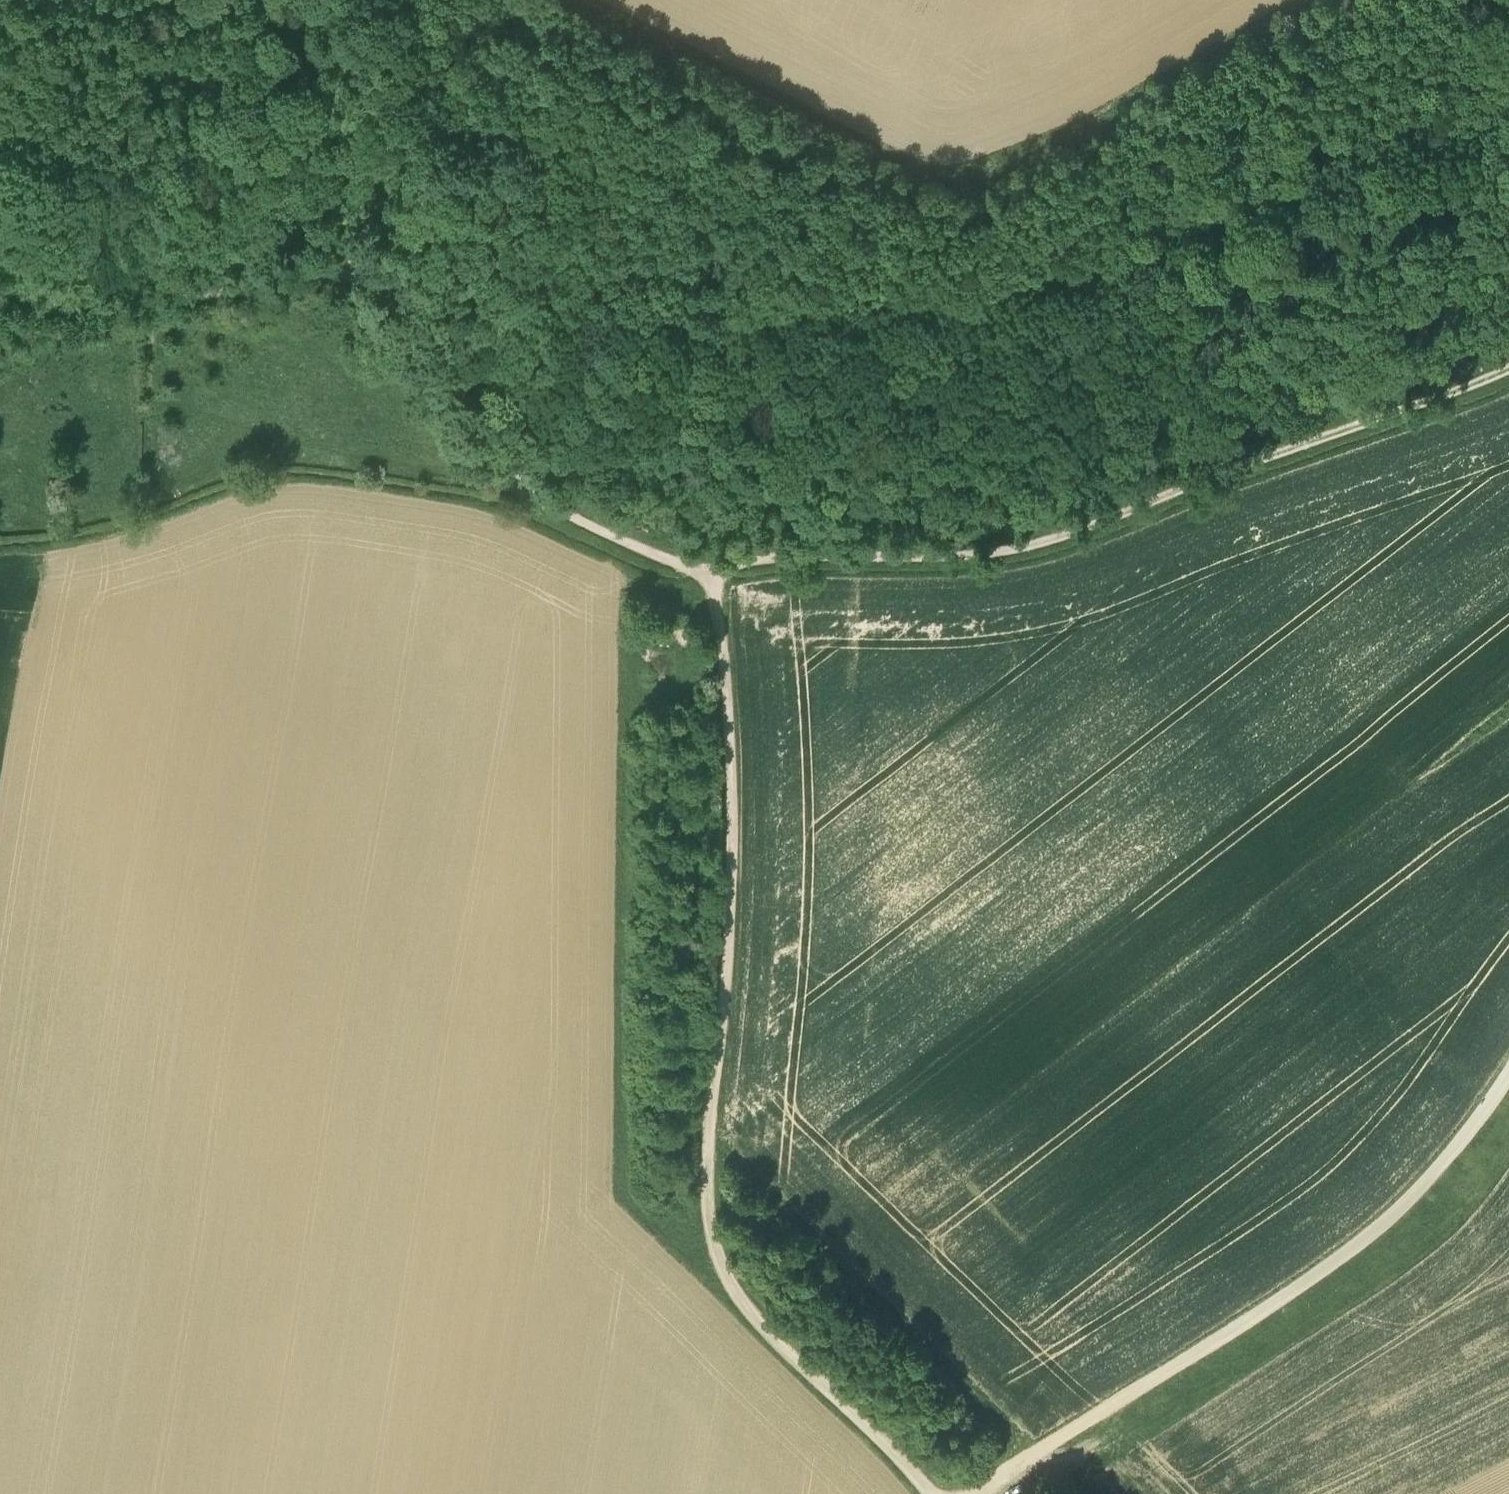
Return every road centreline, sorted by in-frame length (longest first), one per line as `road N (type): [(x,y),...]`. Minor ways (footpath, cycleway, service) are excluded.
road 1 (track): [(930,1493),(742,1307),(713,1240),(708,1167),(734,834),(726,675),(709,572)]
road 2 (track): [(709,572),(770,558),(975,554),(1049,540),(1508,368)]
road 3 (track): [(0,321),(344,272),(382,305),(492,447),(537,490),(709,572)]
road 4 (track): [(1508,1070),(1442,1162),(1340,1258),(978,1493)]

